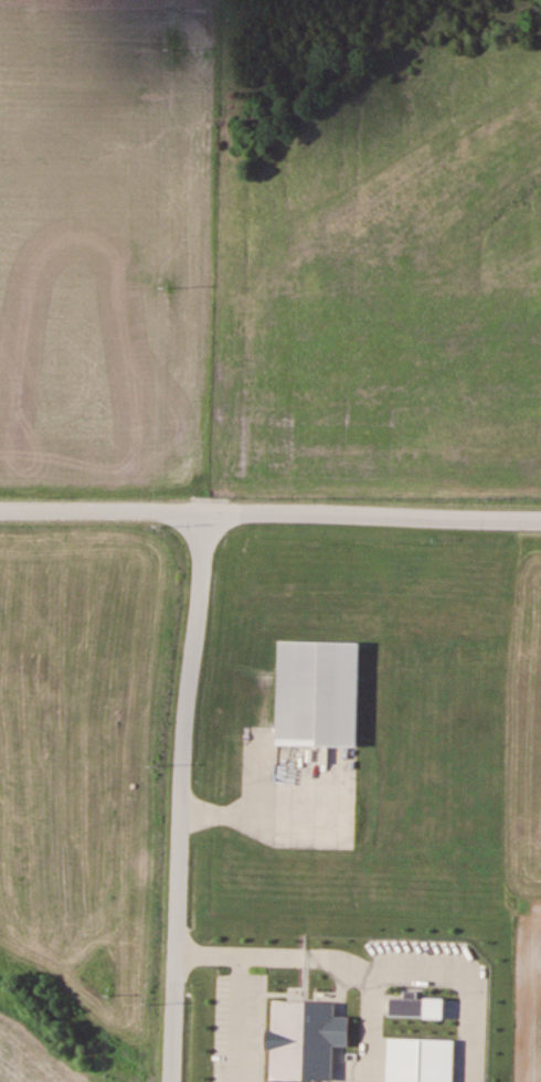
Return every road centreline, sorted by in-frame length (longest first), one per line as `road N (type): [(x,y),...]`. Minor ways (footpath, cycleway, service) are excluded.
road 1 (residential): [(0,505),(540,509)]

